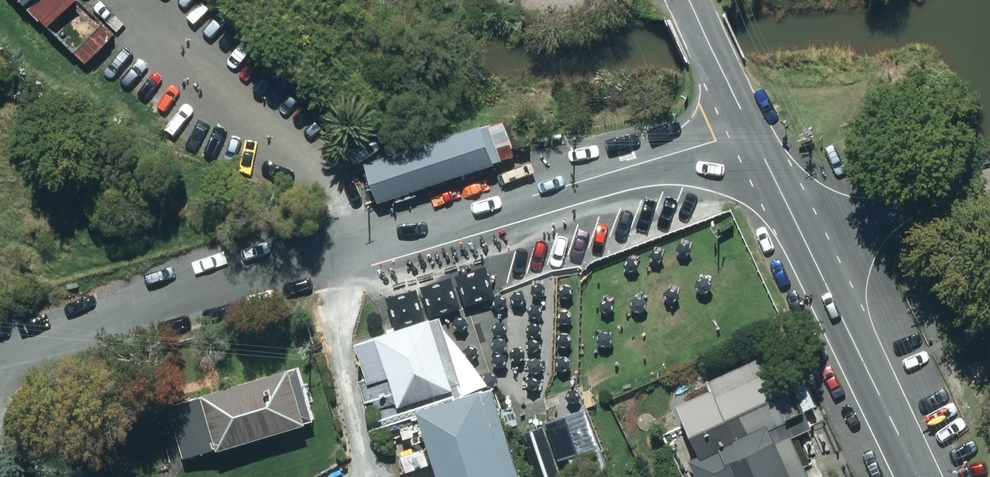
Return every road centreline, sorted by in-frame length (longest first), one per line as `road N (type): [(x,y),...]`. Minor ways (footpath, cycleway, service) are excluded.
road 1 (residential): [(0,350),(750,128)]
road 2 (secondary): [(750,128),(922,476)]
road 3 (secondary): [(690,0),(750,128)]

